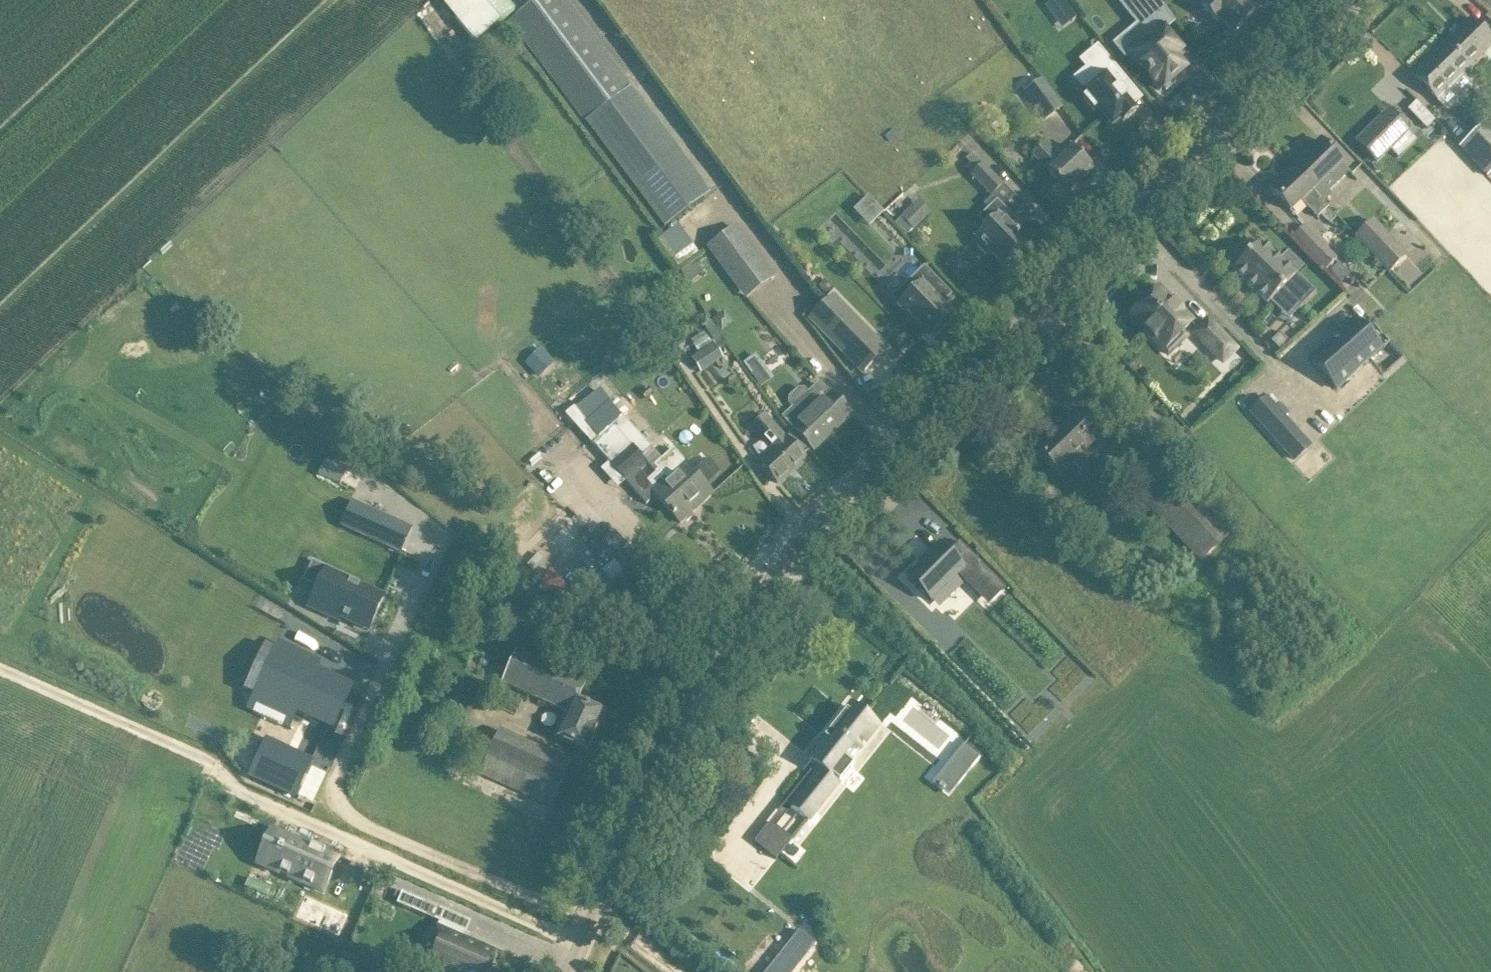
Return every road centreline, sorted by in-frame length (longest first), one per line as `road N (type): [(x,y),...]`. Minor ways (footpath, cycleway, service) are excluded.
road 1 (unclassified): [(566,971),(691,713),(747,629),(828,531),(1355,0)]

